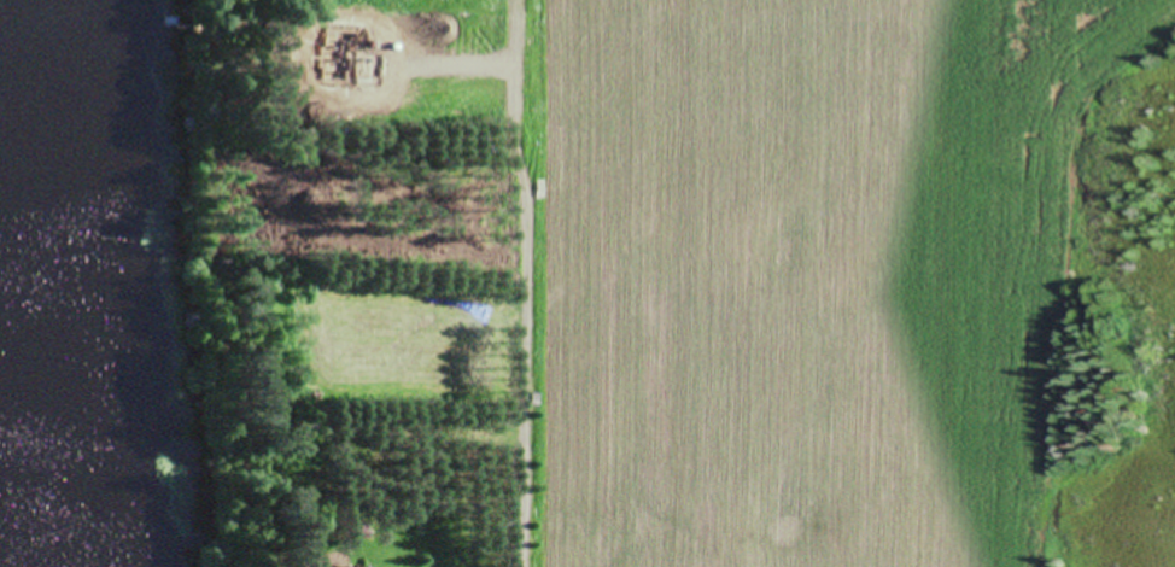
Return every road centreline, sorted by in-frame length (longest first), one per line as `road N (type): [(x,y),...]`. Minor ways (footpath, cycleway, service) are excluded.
road 1 (residential): [(514,566),(516,109)]

